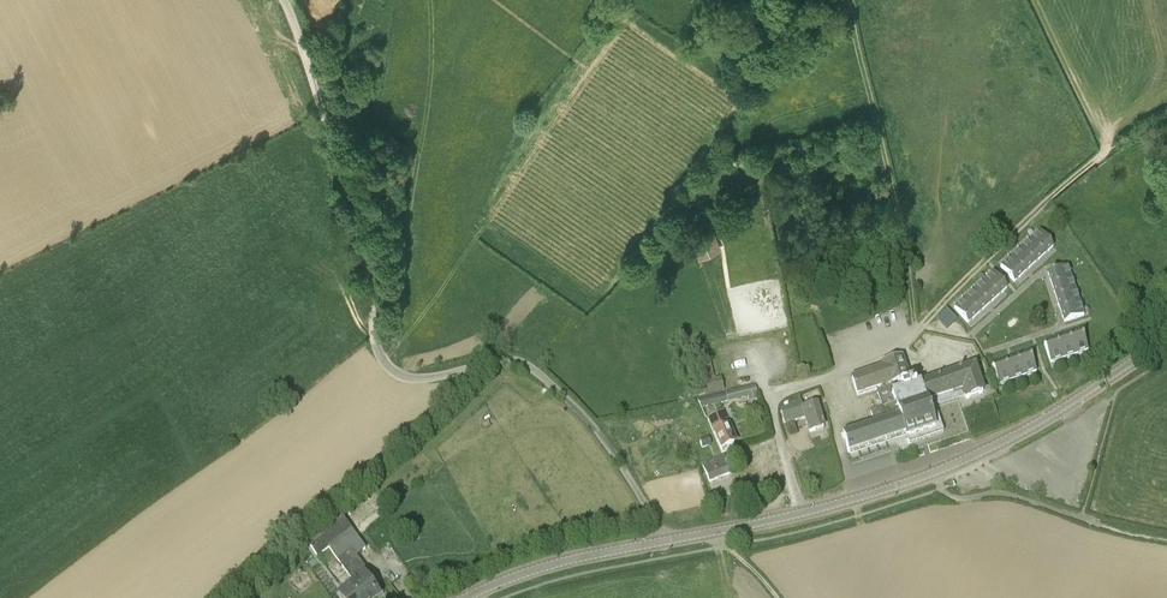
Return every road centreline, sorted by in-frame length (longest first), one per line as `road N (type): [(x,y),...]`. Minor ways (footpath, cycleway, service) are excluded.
road 1 (unclassified): [(660,542),(594,427),(526,365),(491,361),(421,379),(389,368),(374,340),(348,198),(284,0)]
road 2 (tertiary): [(660,542),(803,512),(934,472),(1036,424),(1166,340)]
road 3 (track): [(917,328),(855,32)]
road 4 (track): [(917,328),(1104,154)]
road 5 (track): [(1166,541),(1003,493),(956,498),(940,489)]
road 6 (tertiary): [(465,597),(557,563),(660,542)]

